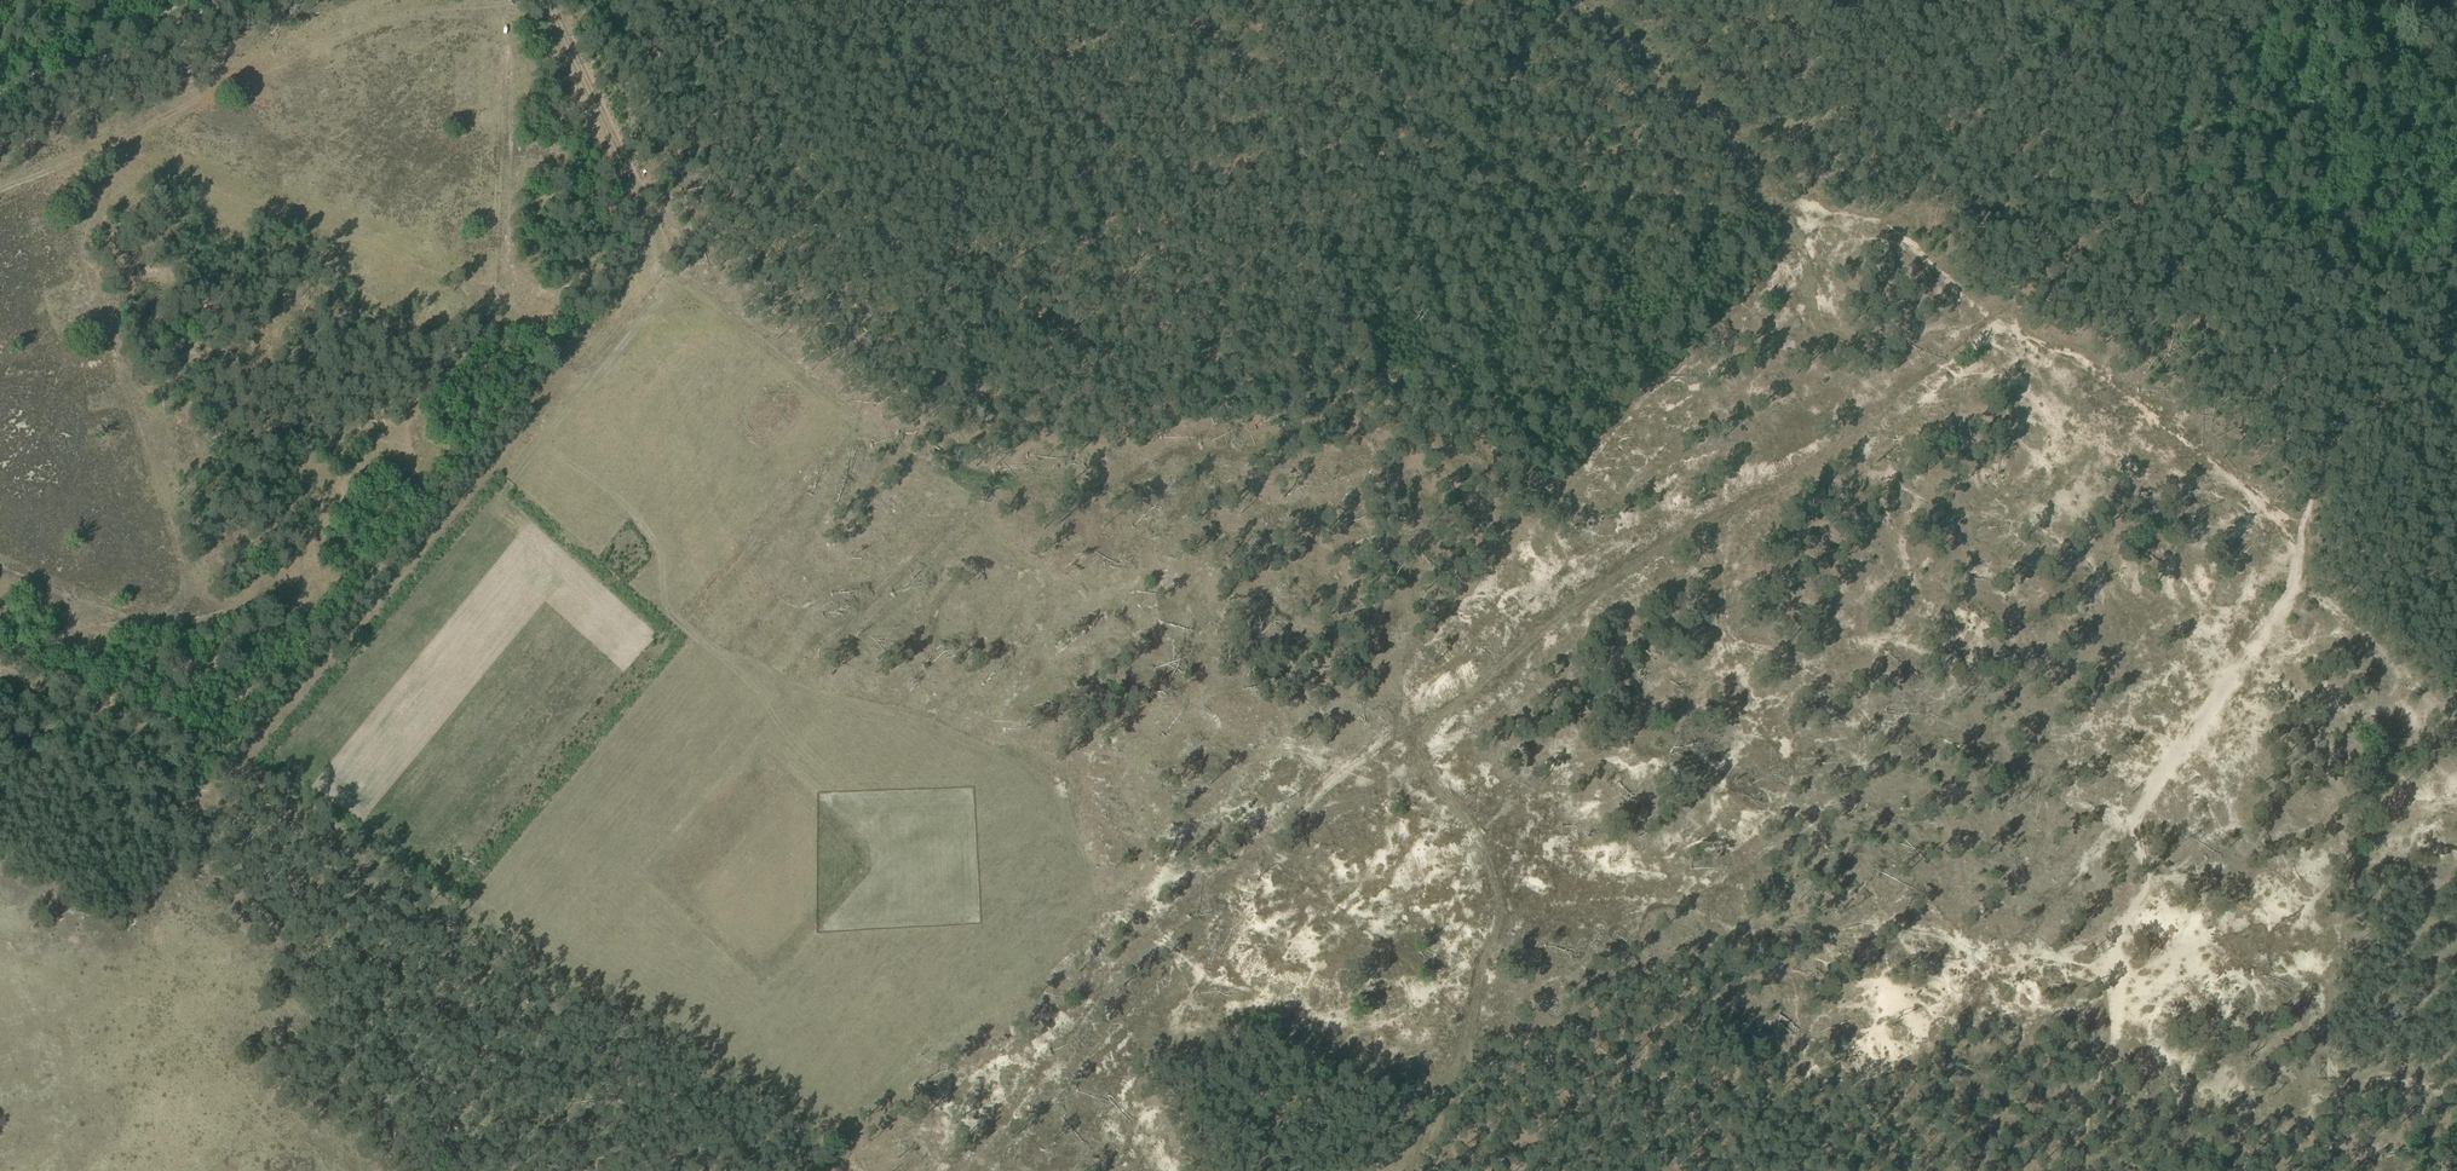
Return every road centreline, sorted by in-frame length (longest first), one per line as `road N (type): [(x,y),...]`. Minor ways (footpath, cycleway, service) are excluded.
road 1 (track): [(551,0),(657,253)]
road 2 (track): [(0,106),(228,0)]

